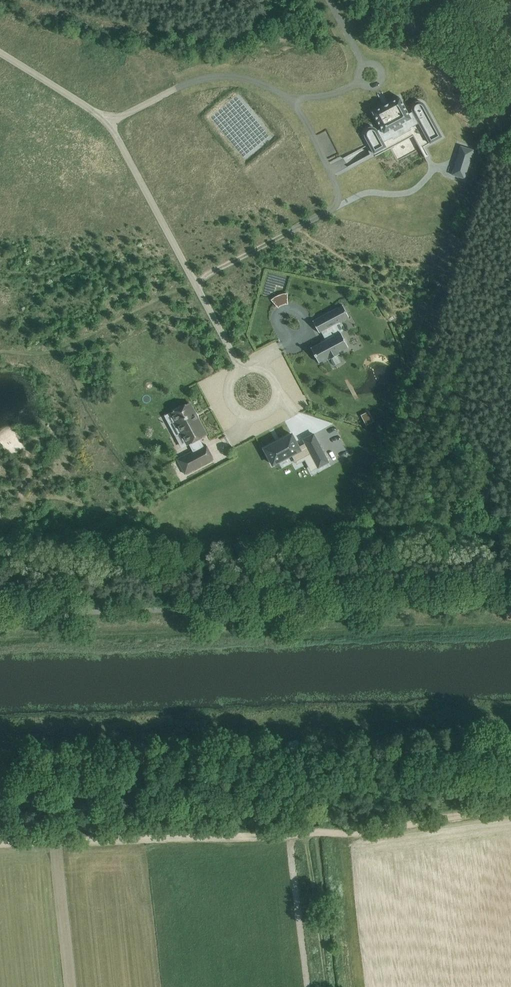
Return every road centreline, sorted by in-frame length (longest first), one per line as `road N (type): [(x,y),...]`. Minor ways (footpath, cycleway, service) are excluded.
road 1 (track): [(510,801),(381,825),(0,839)]
road 2 (track): [(510,743),(214,766),(0,756)]
road 3 (residential): [(289,99),(310,130),(338,201),(194,281)]
road 4 (residential): [(109,121),(212,79),(250,80),(289,99)]
road 5 (unclassified): [(109,121),(194,281)]
road 6 (track): [(306,828),(326,986)]
road 7 (unclassified): [(243,370),(230,385),(231,405),(261,418),(280,394),(271,374),(253,368)]
road 8 (unclassified): [(0,53),(109,121)]

